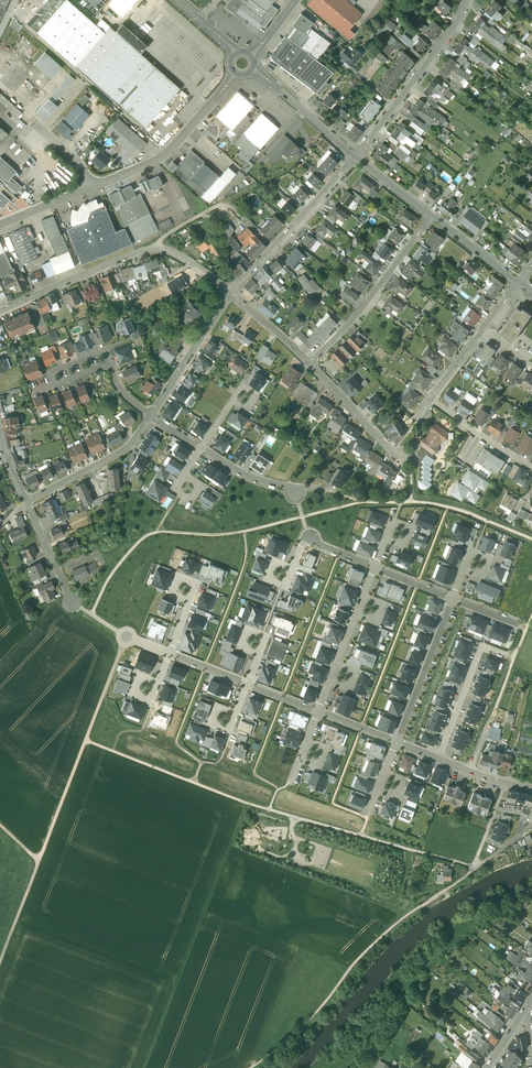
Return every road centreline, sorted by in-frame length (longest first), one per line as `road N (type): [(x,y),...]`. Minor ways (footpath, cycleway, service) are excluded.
road 1 (track): [(0,969),(125,638)]
road 2 (track): [(249,1067),(300,1031),(397,923),(474,869)]
road 3 (track): [(245,802),(145,1067)]
road 4 (residential): [(0,312),(149,248),(184,259),(231,293)]
road 5 (residential): [(309,365),(433,214)]
road 6 (residential): [(468,0),(354,158)]
road 7 (unclassified): [(88,188),(159,158),(235,73)]
road 8 (residential): [(354,158),(231,293)]
road 9 (residential): [(515,658),(484,646),(440,759)]
road 10 (residential): [(397,742),(453,599)]
road 11 (residential): [(149,415),(128,448),(28,501)]
road 12 (residential): [(231,293),(149,415)]
road 13 (residential): [(309,365),(405,463)]
road 14 (residential): [(251,70),(354,158)]

